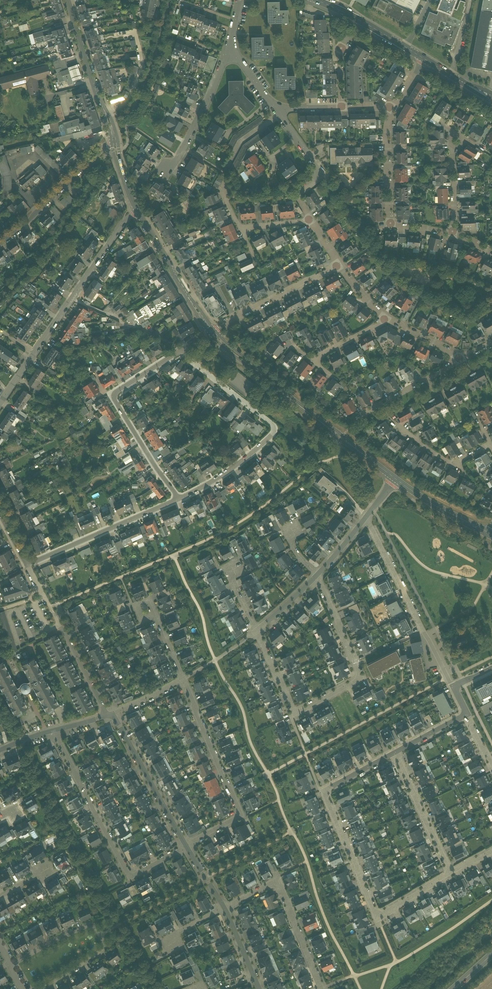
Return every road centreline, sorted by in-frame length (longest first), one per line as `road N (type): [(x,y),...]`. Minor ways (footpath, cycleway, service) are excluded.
road 1 (residential): [(316,575),(357,681),(294,715),(257,630)]
road 2 (residential): [(179,350),(276,426),(231,469),(179,499)]
road 3 (residential): [(0,406),(137,210)]
road 4 (secondary): [(213,331),(395,478)]
road 5 (residential): [(54,731),(130,876),(189,845)]
road 6 (residential): [(451,873),(377,915),(324,791)]
road 7 (residential): [(189,845),(243,818),(183,680)]
road 8 (residential): [(179,350),(114,398),(179,499)]
road 9 (residential): [(366,517),(452,686)]
road 10 (residential): [(43,988),(104,949),(96,928),(57,938),(12,965)]
road 11 (residential): [(393,108),(391,227),(451,234)]
road 12 (residential): [(112,715),(27,563)]
road 13 (residential): [(226,910),(277,881),(319,988)]
road 14 (residential): [(179,499),(27,563)]
road 15 (residential): [(0,243),(115,141)]
road 16 (residential): [(112,715),(189,845)]
road 17 (secondary): [(68,0),(115,141)]
road 18 (secondary): [(137,210),(213,331)]
road 19 (residential): [(338,266),(213,331)]
road 20 (residential): [(227,52),(166,174)]
road 21 (residential): [(451,873),(395,753)]
road 22 (tertiary): [(426,61),(316,0)]
road 23 (residential): [(464,358),(357,417)]

